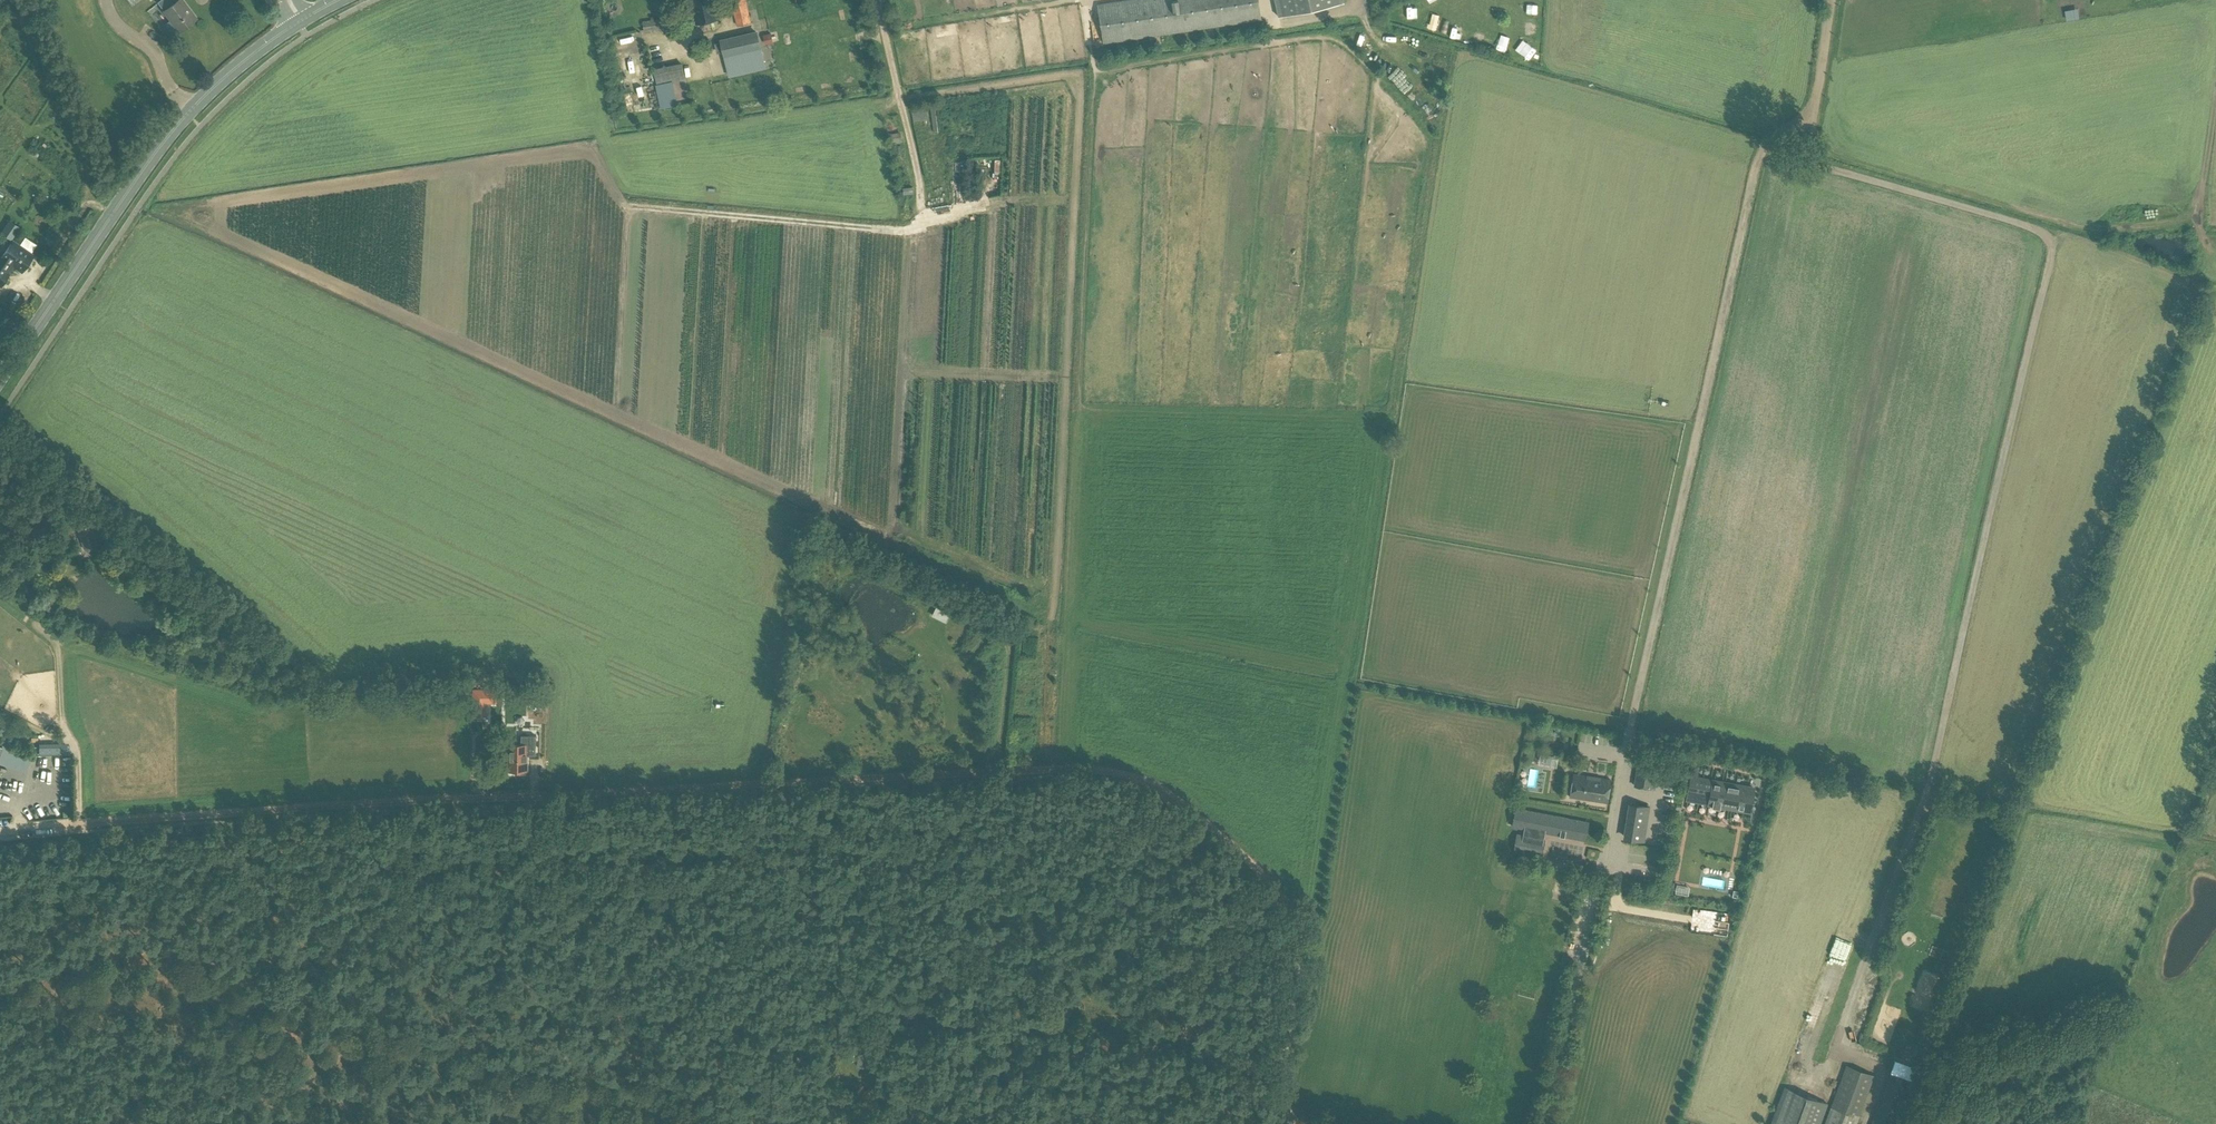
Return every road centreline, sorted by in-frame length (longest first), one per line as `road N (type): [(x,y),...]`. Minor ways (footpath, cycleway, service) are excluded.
road 1 (track): [(1271,892),(1320,868),(1434,139),(1349,48),(1324,37),(1076,76)]
road 2 (track): [(1543,1123),(1758,161),(1768,142),(1814,112)]
road 3 (track): [(65,826),(1048,769)]
road 4 (track): [(1048,769),(1100,770),(1168,791),(1284,899),(1300,954),(1280,1082),(1293,1123)]
road 5 (primary): [(0,378),(175,127),(300,20)]
road 6 (track): [(625,205),(900,231),(1006,200)]
road 7 (track): [(534,795),(656,1097),(699,1123)]
road 8 (track): [(1863,1123),(1883,1068),(1833,1050),(1864,958)]
road 9 (track): [(1926,788),(1864,958)]
road 10 (track): [(2215,93),(2201,223)]
road 11 (track): [(928,222),(900,100)]

